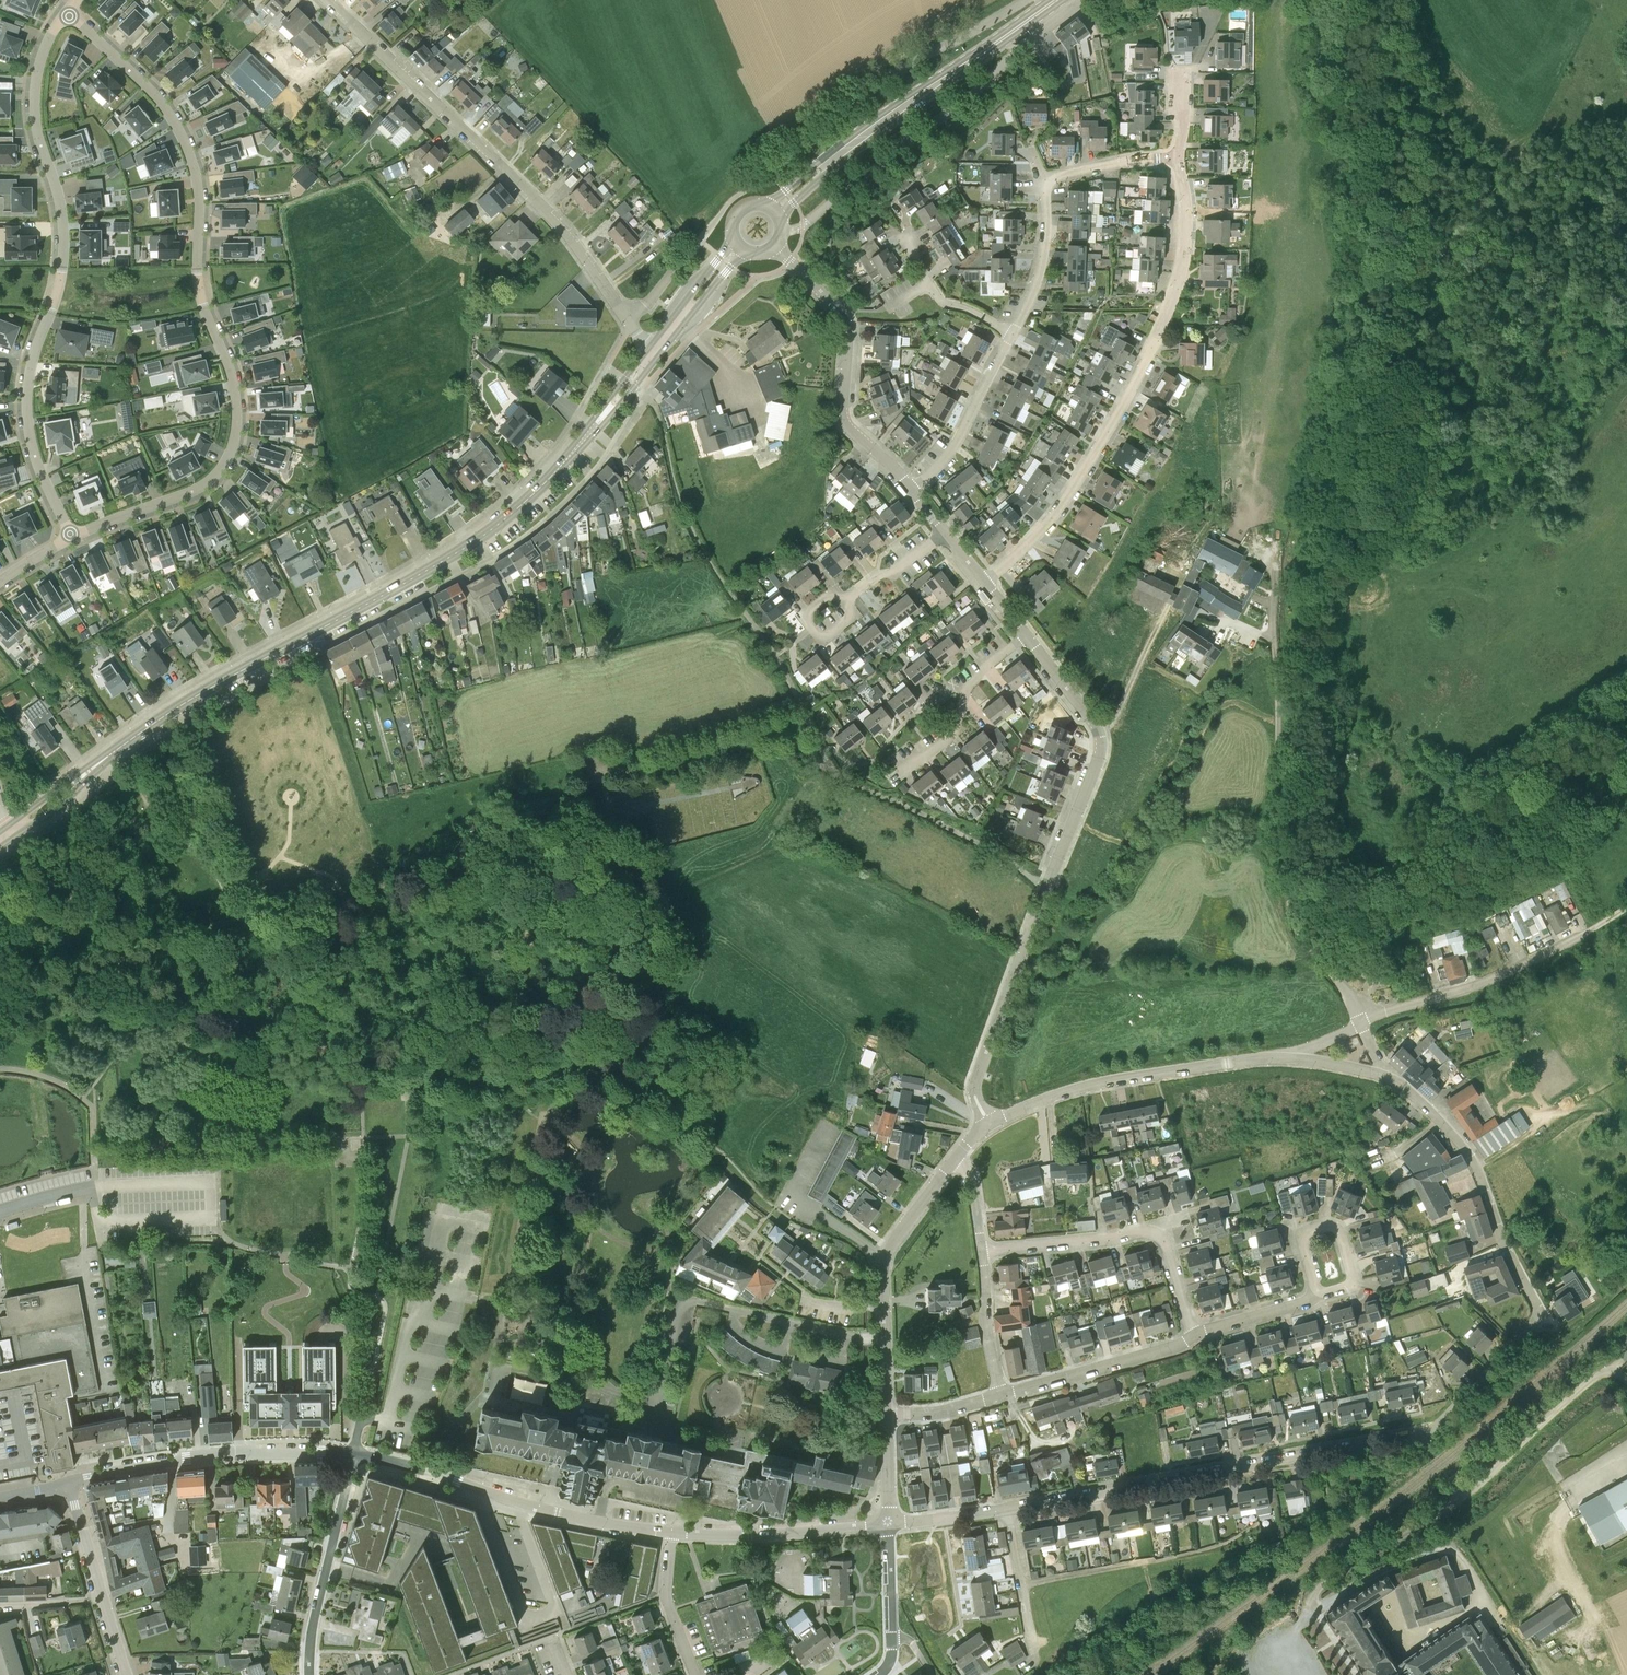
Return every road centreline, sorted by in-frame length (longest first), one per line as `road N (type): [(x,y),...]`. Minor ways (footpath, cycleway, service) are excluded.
road 1 (residential): [(67,16),(144,87),(180,137),(196,195),(198,288),(227,365),(234,414),(224,463),(199,486),(67,534)]
road 2 (residential): [(67,16),(46,37),(32,79),(34,127),(61,239),(23,404),(38,473),(67,534)]
road 3 (tertiary): [(563,463),(456,553),(210,688),(108,756)]
road 4 (residential): [(887,1523),(1419,1434)]
road 5 (residential): [(984,583),(1088,468),(1162,326),(1185,250),(1180,155)]
road 6 (residential): [(1419,1434),(1446,1417),(1542,1313),(1469,1155),(1420,1100),(1384,1074)]
road 7 (tertiary): [(324,0),(549,213),(625,316)]
road 8 (unclassified): [(1360,1023),(1292,912),(1274,640)]
road 9 (unclassified): [(782,232),(803,226),(1083,0)]
road 10 (tertiary): [(781,220),(841,163),(1064,0)]
road 11 (tertiary): [(1048,0),(763,203)]
road 12 (residential): [(671,1533),(571,1518),(355,1454)]
road 13 (unclassified): [(1024,0),(910,64),(767,172)]
road 14 (residential): [(990,1125),(1096,1084),(1287,1057)]
road 15 (residential): [(67,1485),(217,1453),(355,1454)]
road 16 (residential): [(1046,888),(1100,743),(1093,721),(1025,635)]
road 17 (residential): [(1195,1335),(1168,1249),(1152,1232),(981,1251)]
road 18 (residential): [(912,492),(845,421),(842,313),(790,260)]
road 19 (residential): [(885,1414),(881,1257),(953,1161)]
road 20 (residential): [(990,1125),(975,1096),(978,1075),(1046,888)]
road 21 (unclassified): [(1046,888),(987,848),(831,770)]
road 22 (residential): [(1360,1023),(1477,985),(1586,933)]
road 23 (residential): [(309,1674),(311,1634),(355,1454)]
road 24 (residential): [(671,1533),(887,1523)]
road 25 (unclassified): [(1626,1380),(1608,1368),(1590,1381),(1465,1495)]
road 26 (residential): [(1001,1396),(1195,1335)]
road 27 (residential): [(892,779),(952,735),(967,686),(1025,635)]
road 28 (residential): [(912,492),(955,447),(1013,334)]
road 29 (residential): [(1318,1290),(1349,1287),(1353,1279),(1332,1225),(1302,1238),(1315,1287)]
road 30 (residential): [(1013,334),(940,302),(898,231)]
road 31 (residential): [(1013,334),(1045,244),(1042,182)]
road 32 (residential): [(1465,1495),(1338,1575)]
road 33 (tertiary): [(563,463),(660,353)]
road 34 (residential): [(695,1674),(666,1596),(671,1533)]
road 35 (tertiary): [(651,346),(563,463)]
road 36 (residential): [(1001,1396),(981,1251)]
road 37 (residential): [(1042,182),(1180,155)]
road 38 (tertiary): [(733,235),(651,346)]
road 39 (residential): [(845,601),(836,589),(803,616),(821,640),(854,614),(851,609)]
road 40 (tertiary): [(660,353),(749,252)]
road 41 (residential): [(1195,1335),(1307,1301),(1318,1290)]
road 42 (track): [(136,779),(152,812),(196,844),(217,875)]
road 43 (track): [(1097,729),(1119,710),(1159,624)]
road 44 (tertiary): [(16,835),(60,808),(108,756)]
road 45 (tertiary): [(108,756),(9,825)]
road 46 (residential): [(845,601),(944,534)]

